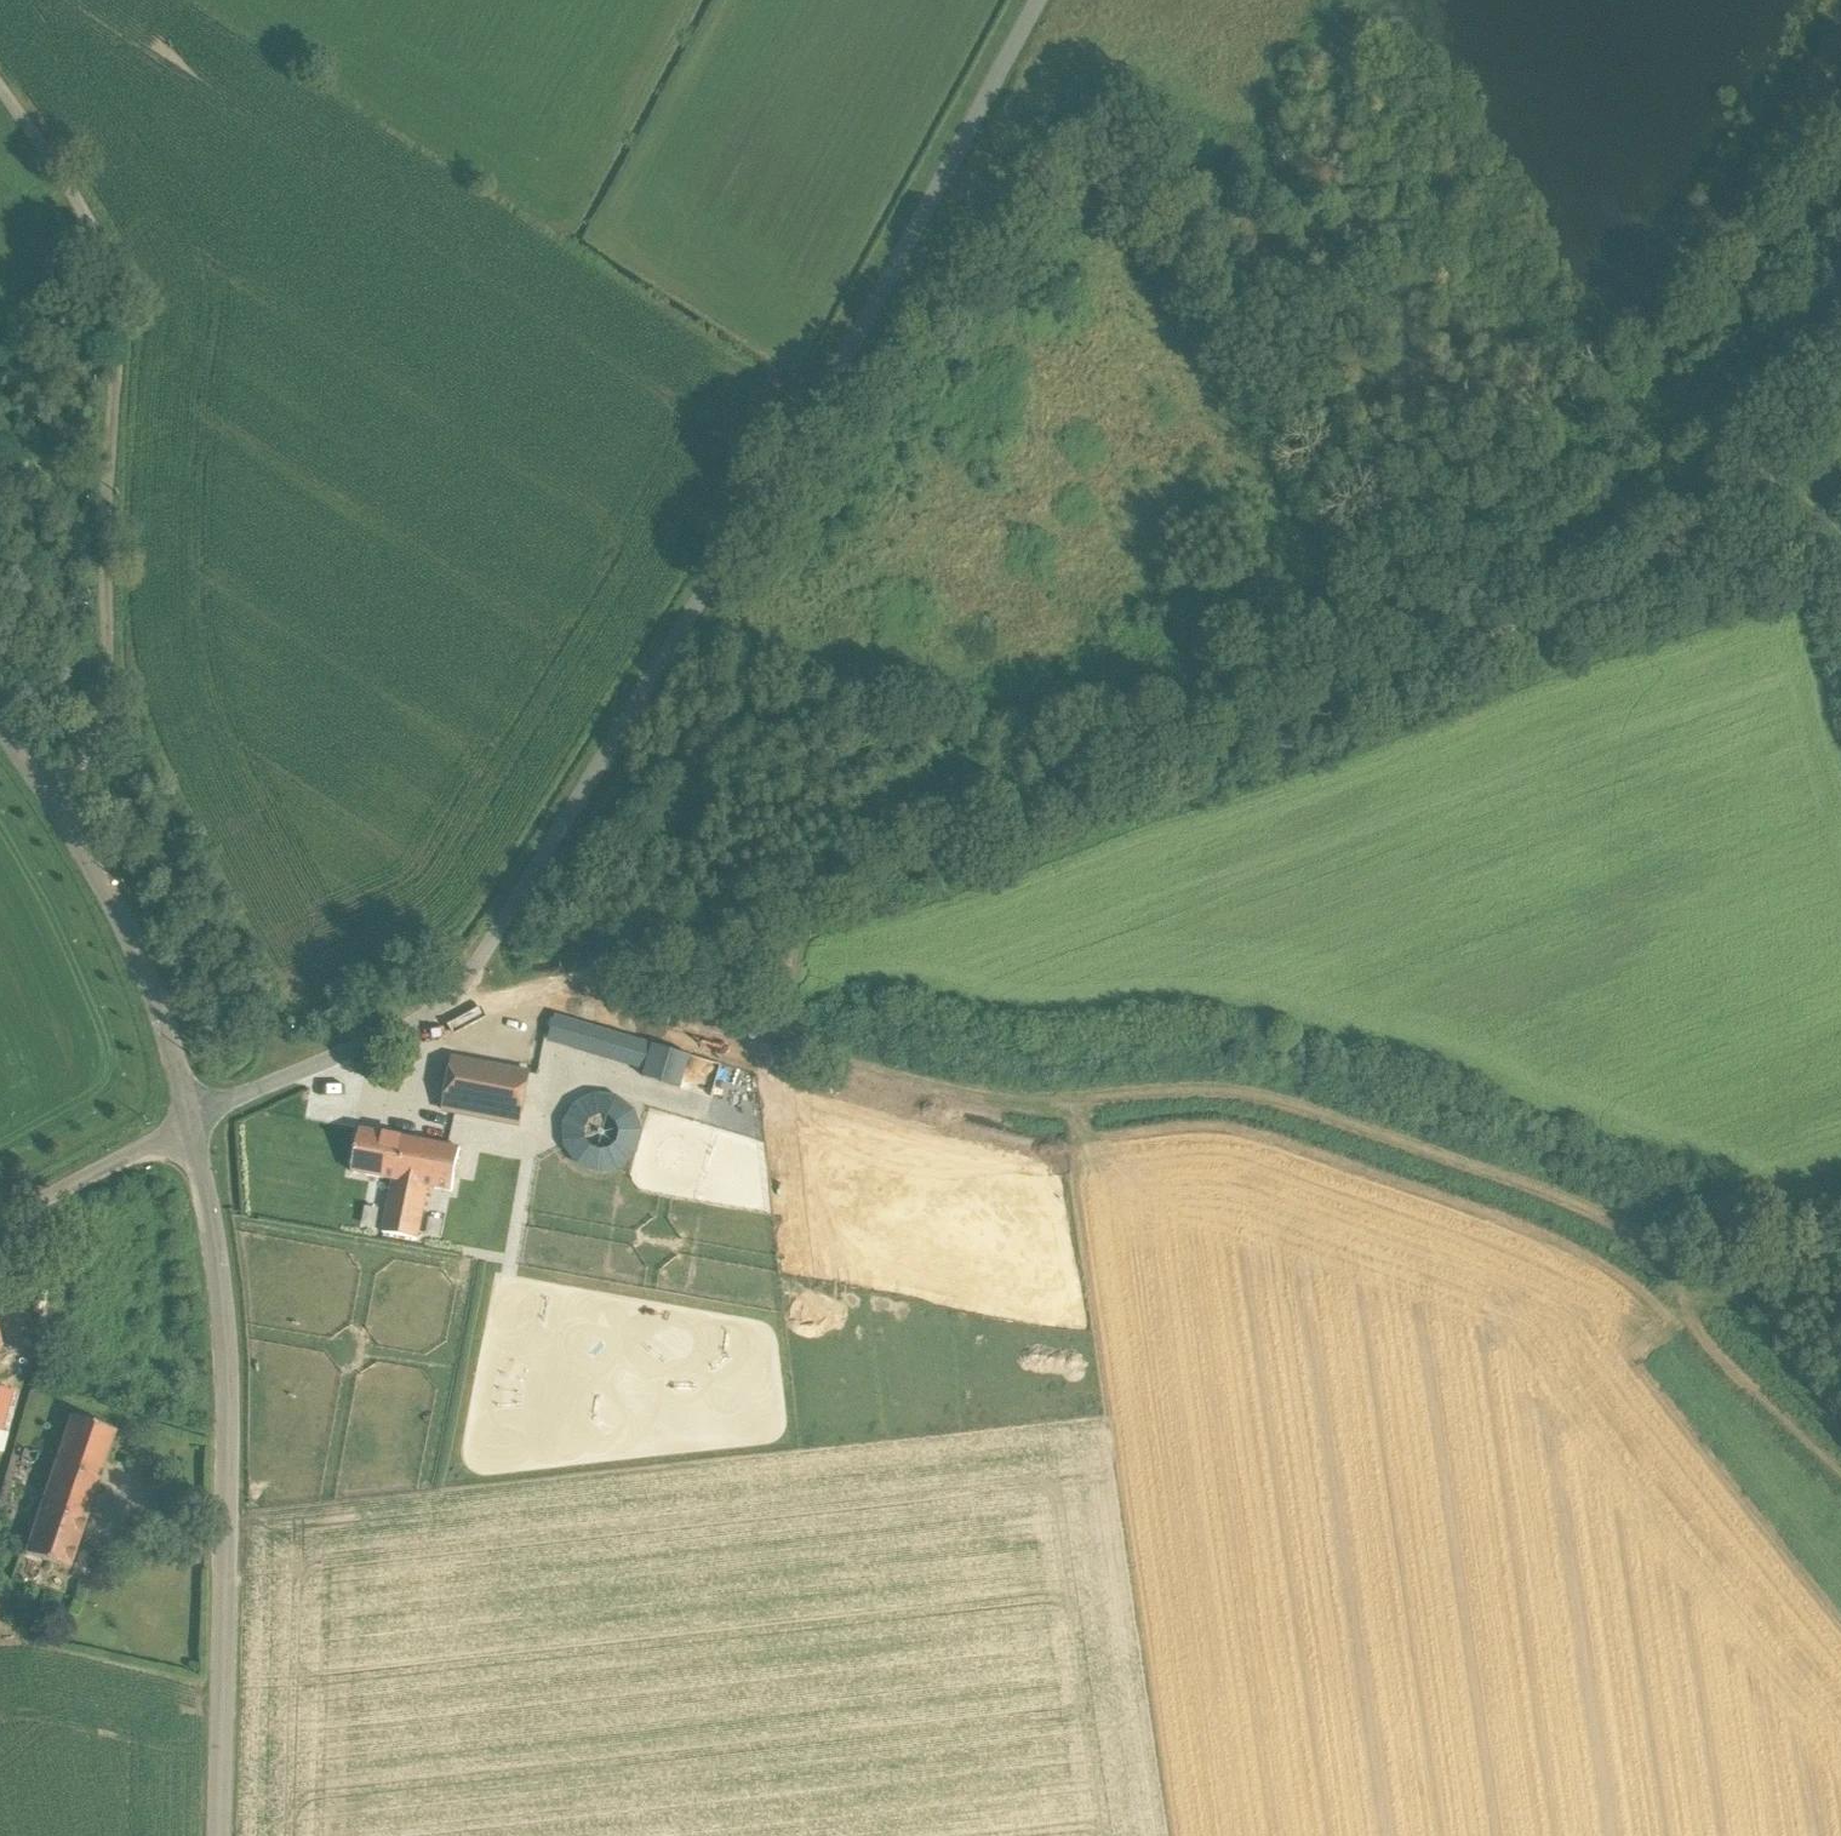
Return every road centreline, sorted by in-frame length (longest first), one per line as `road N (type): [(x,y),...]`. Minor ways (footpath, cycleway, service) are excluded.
road 1 (unclassified): [(191,1127),(443,1004),(483,956),(793,450),(1038,0)]
road 2 (track): [(548,988),(990,1099),(1064,1104),(1111,1094),(1253,1094),(1552,1192),(1676,1265),(1689,1322),(1840,1469)]
road 3 (track): [(1840,413),(1732,522),(1527,634),(823,897),(548,988)]
road 4 (unclassified): [(0,89),(92,218),(113,270),(106,682),(57,797)]
road 5 (unclassified): [(216,1835),(227,1375),(191,1127)]
road 6 (unclassified): [(57,797),(120,906),(191,1127)]
road 7 (unclassified): [(0,1223),(191,1127)]

